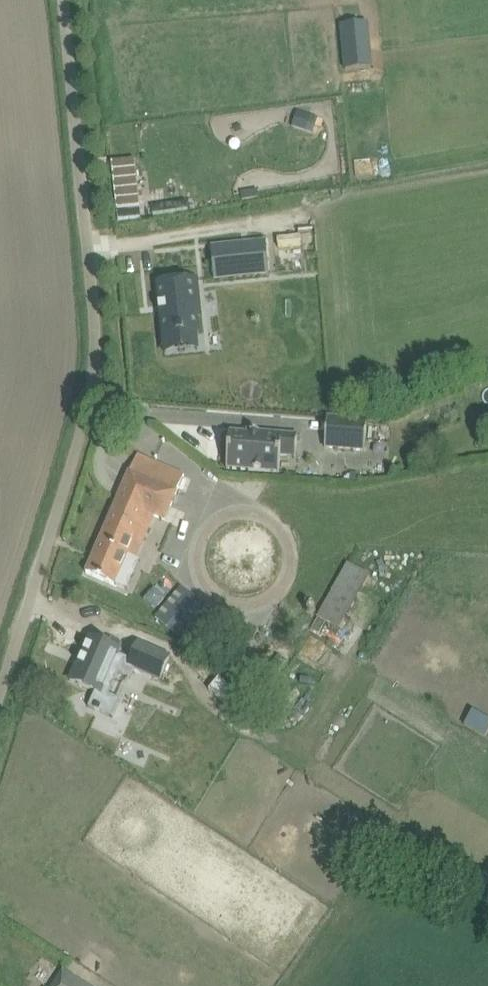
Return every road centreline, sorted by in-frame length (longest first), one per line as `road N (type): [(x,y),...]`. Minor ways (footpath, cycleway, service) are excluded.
road 1 (unclassified): [(0,691),(93,383),(95,323),(63,0)]

